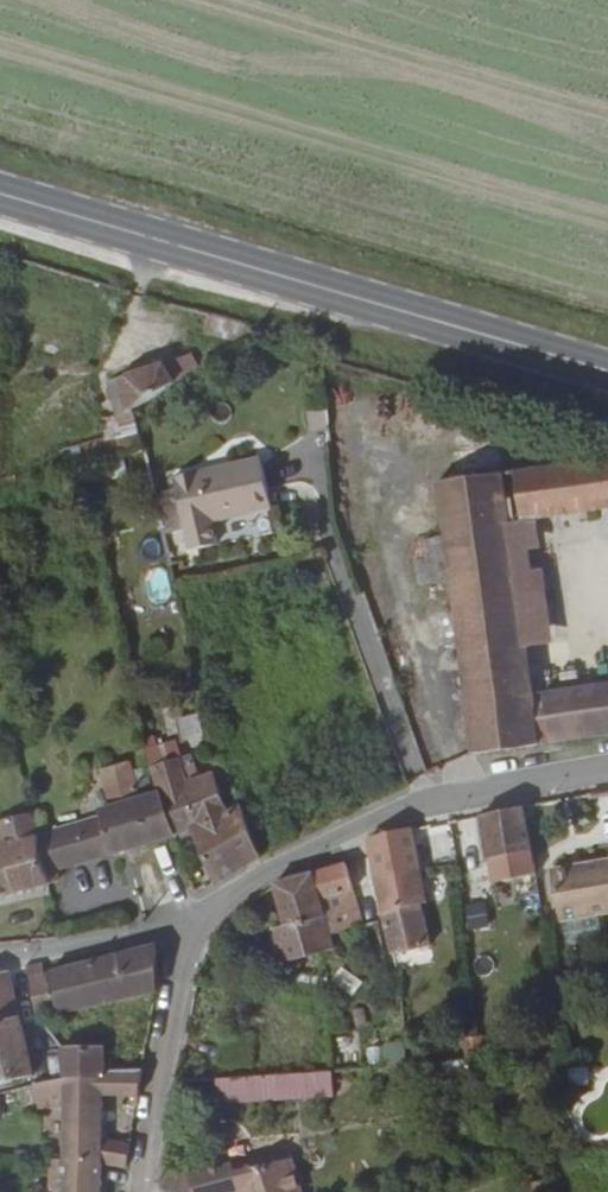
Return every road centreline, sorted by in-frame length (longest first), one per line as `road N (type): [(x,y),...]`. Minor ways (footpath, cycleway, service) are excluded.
road 1 (primary): [(607,374),(0,195)]
road 2 (residential): [(197,919),(306,853),(411,808),(607,771)]
road 3 (residential): [(141,1191),(197,919)]
road 4 (residential): [(0,959),(85,949),(197,919)]

